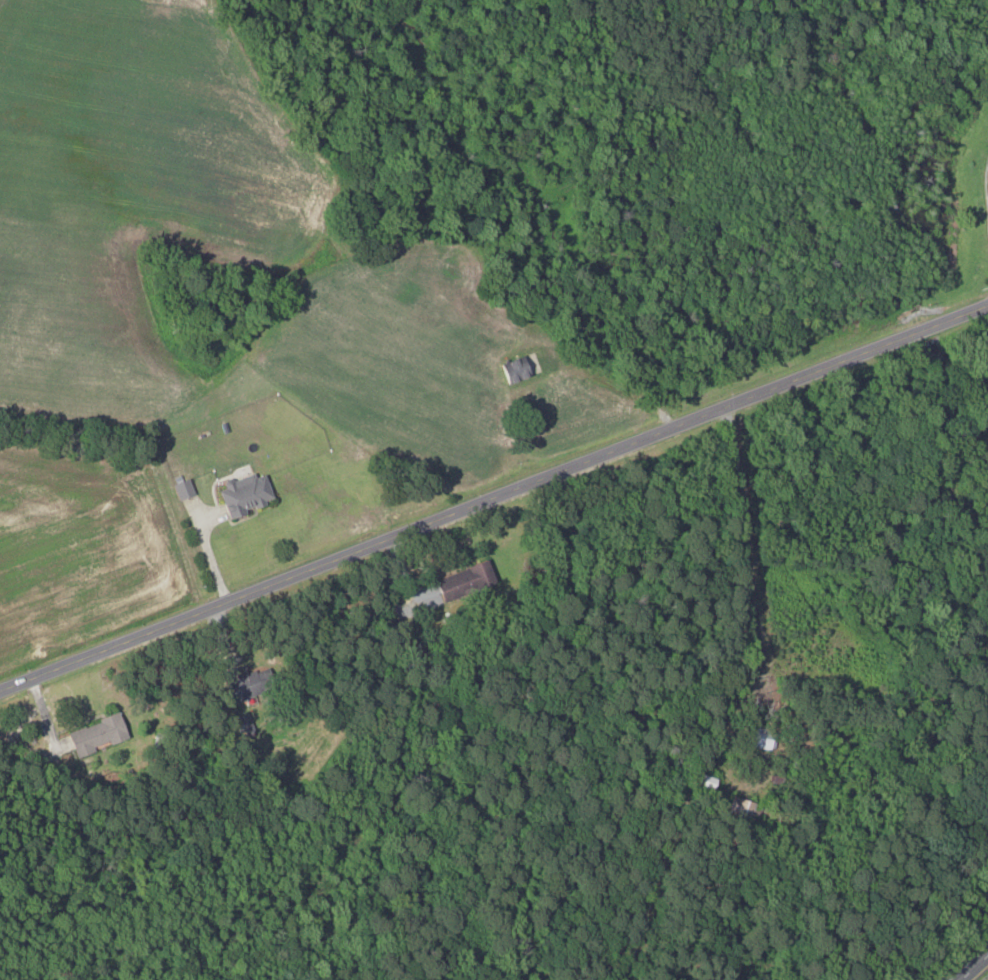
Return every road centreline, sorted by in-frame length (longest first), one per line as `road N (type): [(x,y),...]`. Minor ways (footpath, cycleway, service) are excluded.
road 1 (residential): [(0,690),(987,302)]

